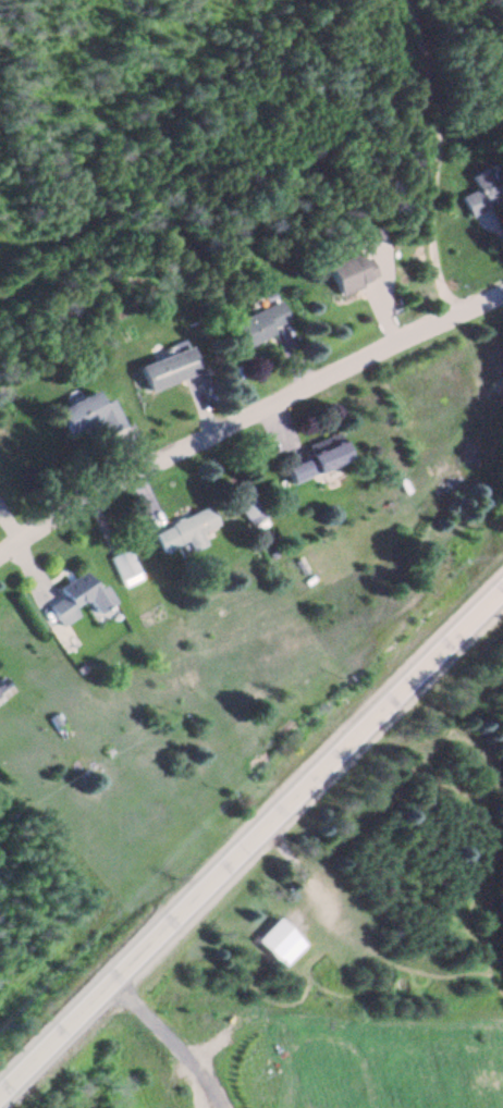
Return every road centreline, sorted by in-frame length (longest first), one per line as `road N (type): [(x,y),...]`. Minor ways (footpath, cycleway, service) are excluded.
road 1 (primary): [(0,1098),(502,591)]
road 2 (residential): [(0,556),(136,473),(502,295)]

